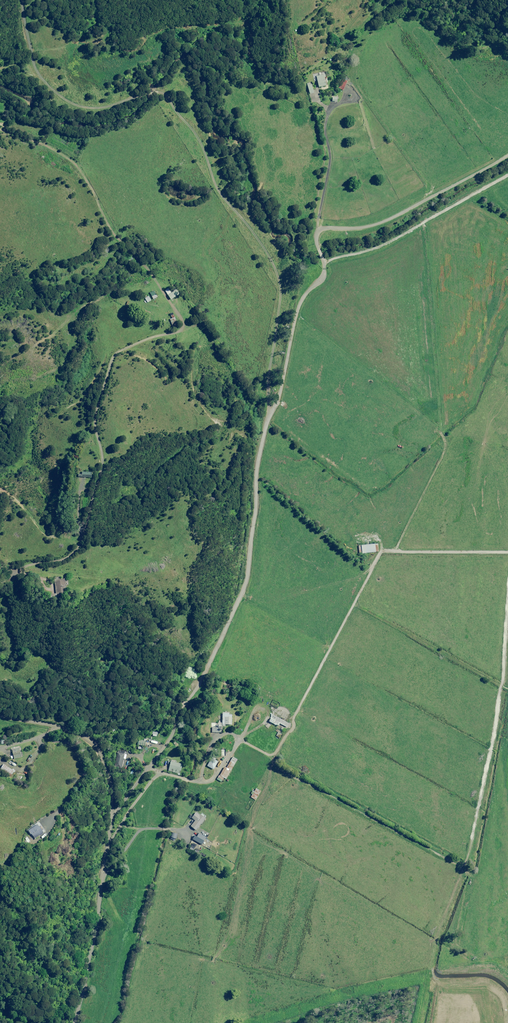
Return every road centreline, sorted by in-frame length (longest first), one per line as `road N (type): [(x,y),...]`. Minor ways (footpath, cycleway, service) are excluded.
road 1 (track): [(346,99),(323,124),(329,160),(317,243),(325,274),(294,311),(252,484),(258,505),(245,583),(165,744)]
road 2 (residential): [(72,1022),(98,924),(110,780),(92,743),(77,732),(0,716)]
road 3 (track): [(507,175),(382,247),(324,262)]

